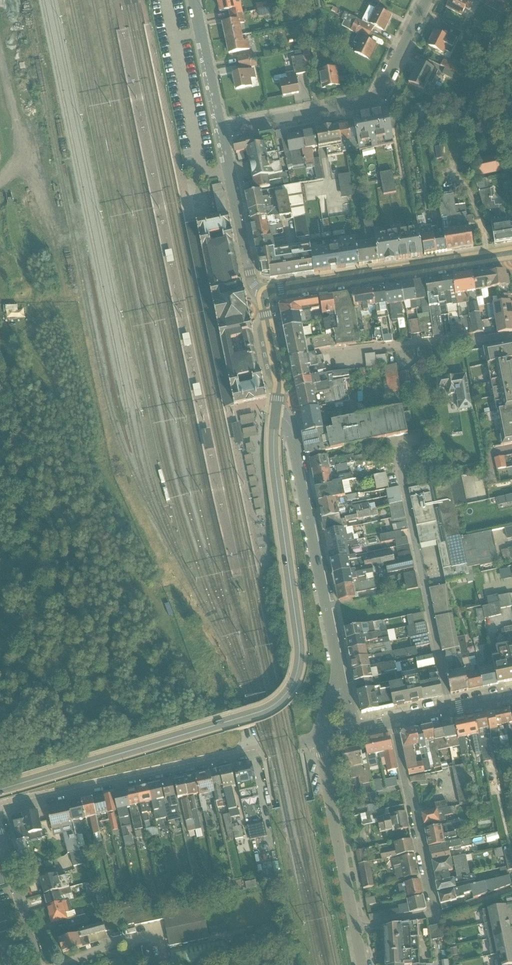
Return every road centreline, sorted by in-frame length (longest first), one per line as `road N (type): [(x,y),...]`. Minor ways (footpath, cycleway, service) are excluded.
road 1 (secondary): [(276,413),(275,472),(300,653),(294,686),(252,717),(0,790)]
road 2 (track): [(5,175),(29,182),(40,199),(100,407),(109,491),(145,543)]
road 3 (residential): [(276,413),(292,431),(339,679)]
road 4 (residential): [(390,722),(432,910),(353,928)]
road 5 (residential): [(424,0),(380,97),(222,131)]
road 6 (residential): [(259,750),(0,810)]
road 7 (secondary): [(264,297),(511,254)]
road 8 (residential): [(316,740),(353,928)]
road 9 (residential): [(222,131),(251,282),(264,297)]
road 10 (track): [(0,180),(17,150),(0,22)]
road 11 (residential): [(0,827),(39,964)]
road 12 (residential): [(193,0),(222,131)]
road 13 (residential): [(511,694),(390,722)]

